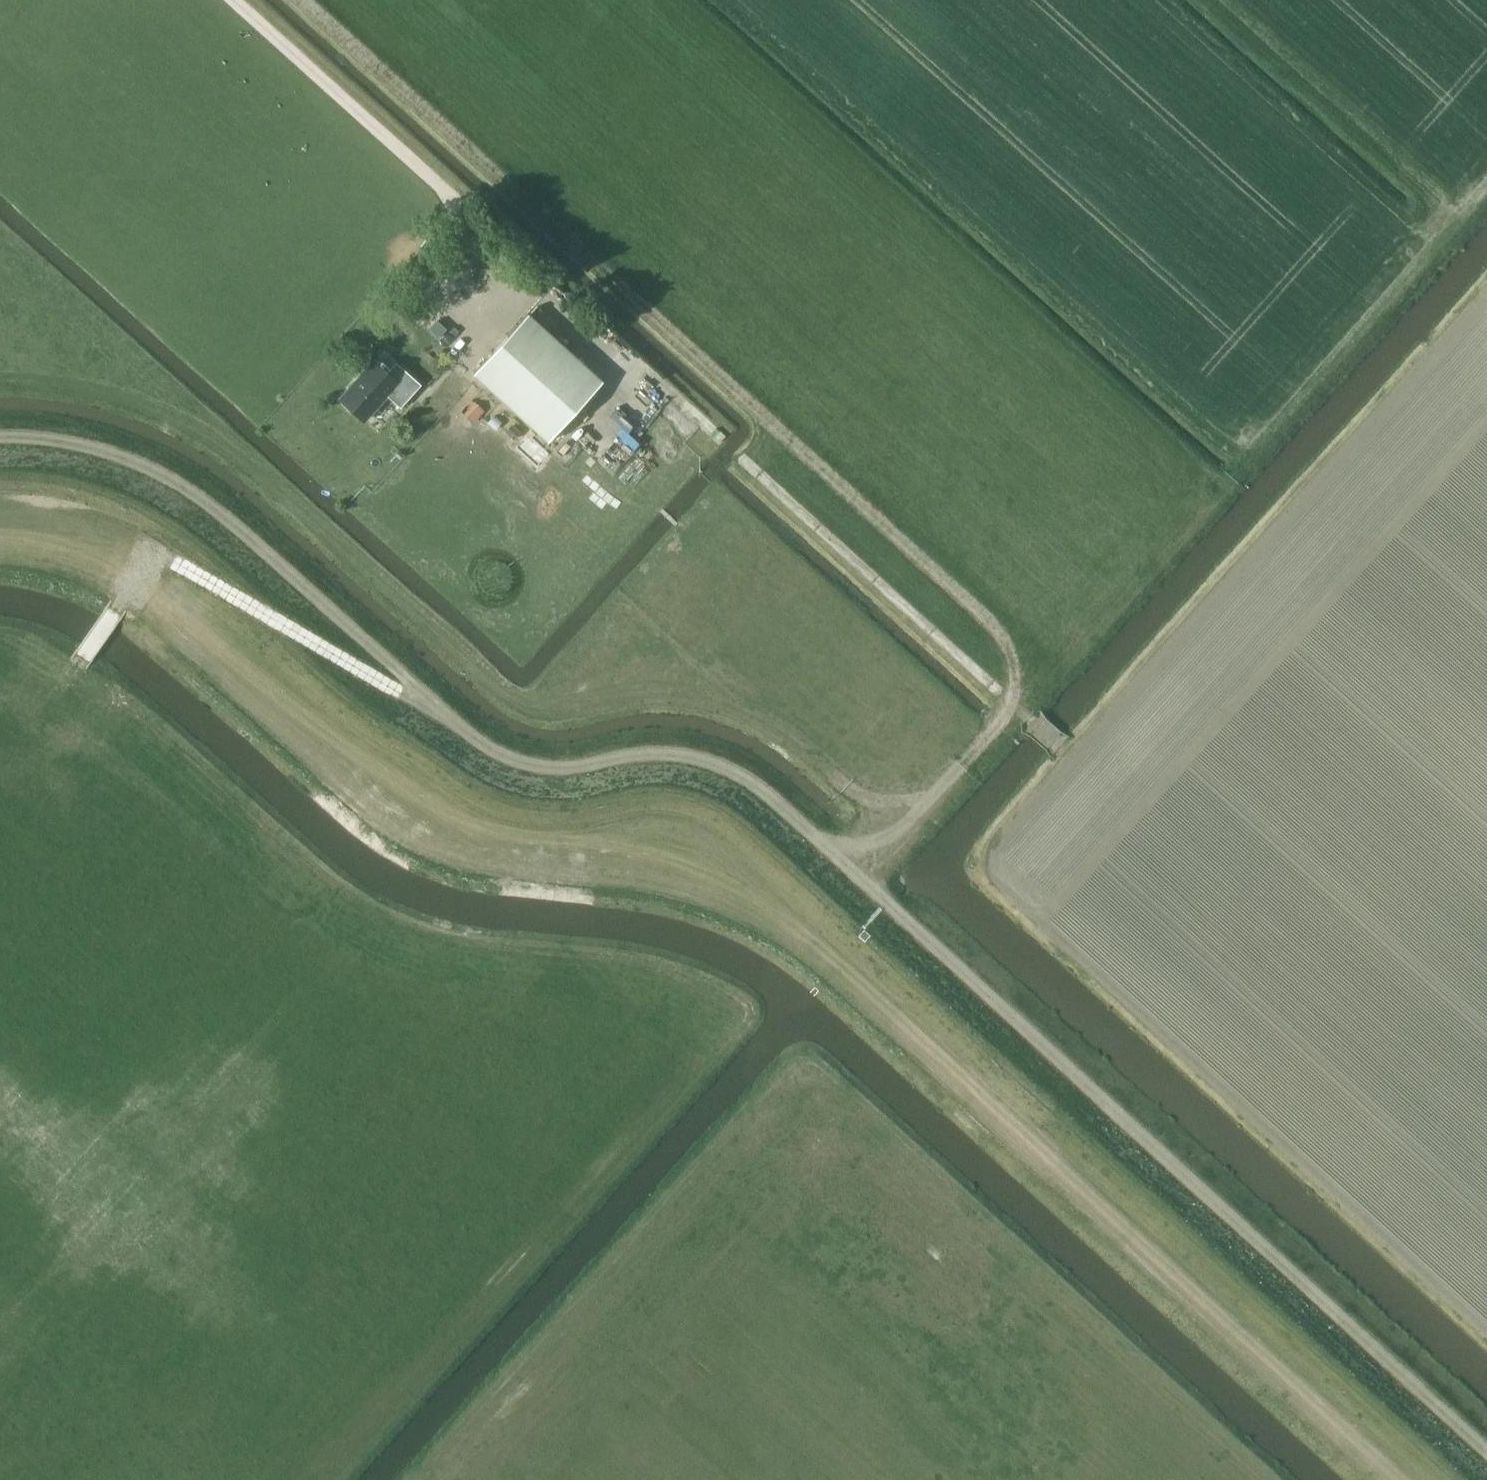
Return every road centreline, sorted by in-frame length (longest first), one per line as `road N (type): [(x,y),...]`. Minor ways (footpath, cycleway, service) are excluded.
road 1 (track): [(743,458),(1060,746),(1072,748),(1486,288)]
road 2 (track): [(231,0),(457,206),(479,252),(577,339),(618,344),(655,377)]

